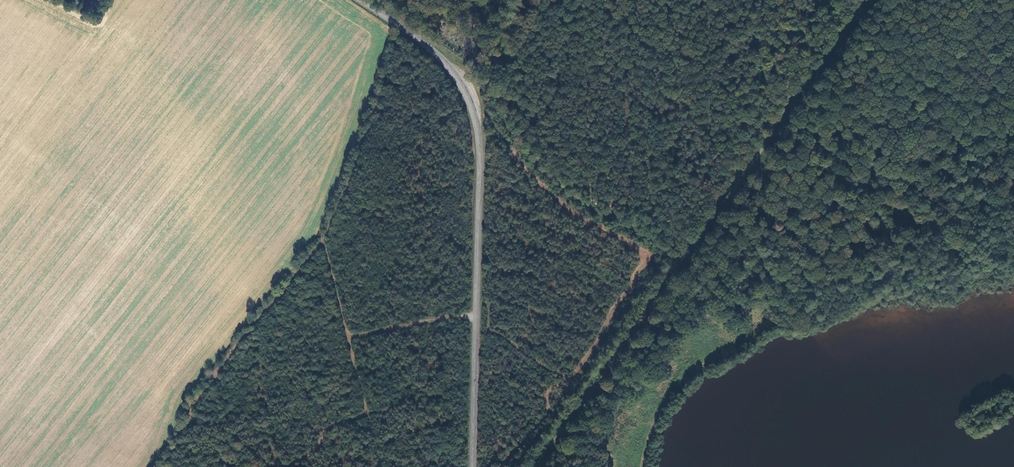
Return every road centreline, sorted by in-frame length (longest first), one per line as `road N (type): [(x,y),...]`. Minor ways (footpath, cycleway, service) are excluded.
road 1 (tertiary): [(361,0),(437,55),(475,118),(472,466)]
road 2 (track): [(682,266),(886,0)]
road 3 (track): [(535,466),(682,266)]
road 4 (track): [(476,316),(348,336)]

